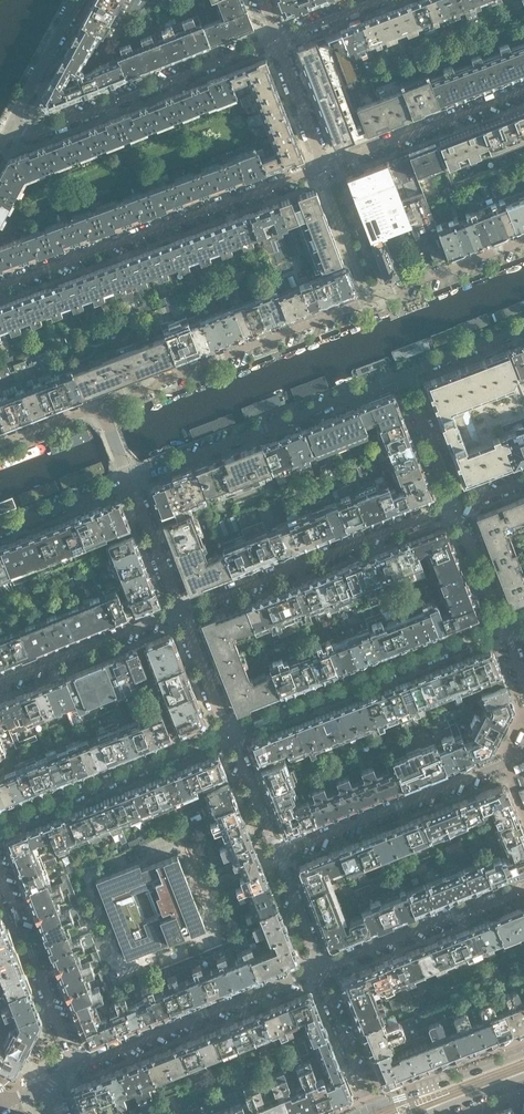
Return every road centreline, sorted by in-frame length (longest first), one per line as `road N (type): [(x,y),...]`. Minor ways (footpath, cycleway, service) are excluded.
road 1 (residential): [(0,291),(325,169)]
road 2 (residential): [(130,481),(407,377)]
road 3 (residential): [(455,510),(182,620)]
road 4 (residential): [(229,732),(501,628)]
road 5 (residential): [(369,301),(101,407)]
road 6 (residential): [(277,40),(42,129),(10,123)]
road 7 (residential): [(523,745),(502,765),(281,851)]
road 8 (residential): [(73,1066),(316,969)]
road 9 (residential): [(0,823),(229,732)]
road 10 (residential): [(316,969),(523,887)]
road 11 (residential): [(325,169),(523,95)]
road 12 (residential): [(0,872),(73,1066)]
road 13 (residential): [(182,620),(0,691)]
road 14 (residential): [(523,240),(369,301)]
road 15 (secondary): [(523,1055),(371,1107)]
road 16 (residential): [(371,1107),(316,969)]
road 17 (residential): [(130,481),(182,620)]
road 18 (residential): [(455,510),(407,377)]
road 19 (residential): [(10,123),(76,0)]
road 20 (residential): [(0,531),(130,481)]
road 21 (residential): [(369,301),(325,169)]
road 22 (residential): [(325,169),(277,40)]
road 23 (residential): [(229,732),(281,851)]
road 24 (residential): [(501,628),(455,510)]
road 25 (residential): [(407,377),(523,331)]
road 26 (residential): [(281,851),(316,969)]
road 27 (residential): [(182,620),(229,732)]

